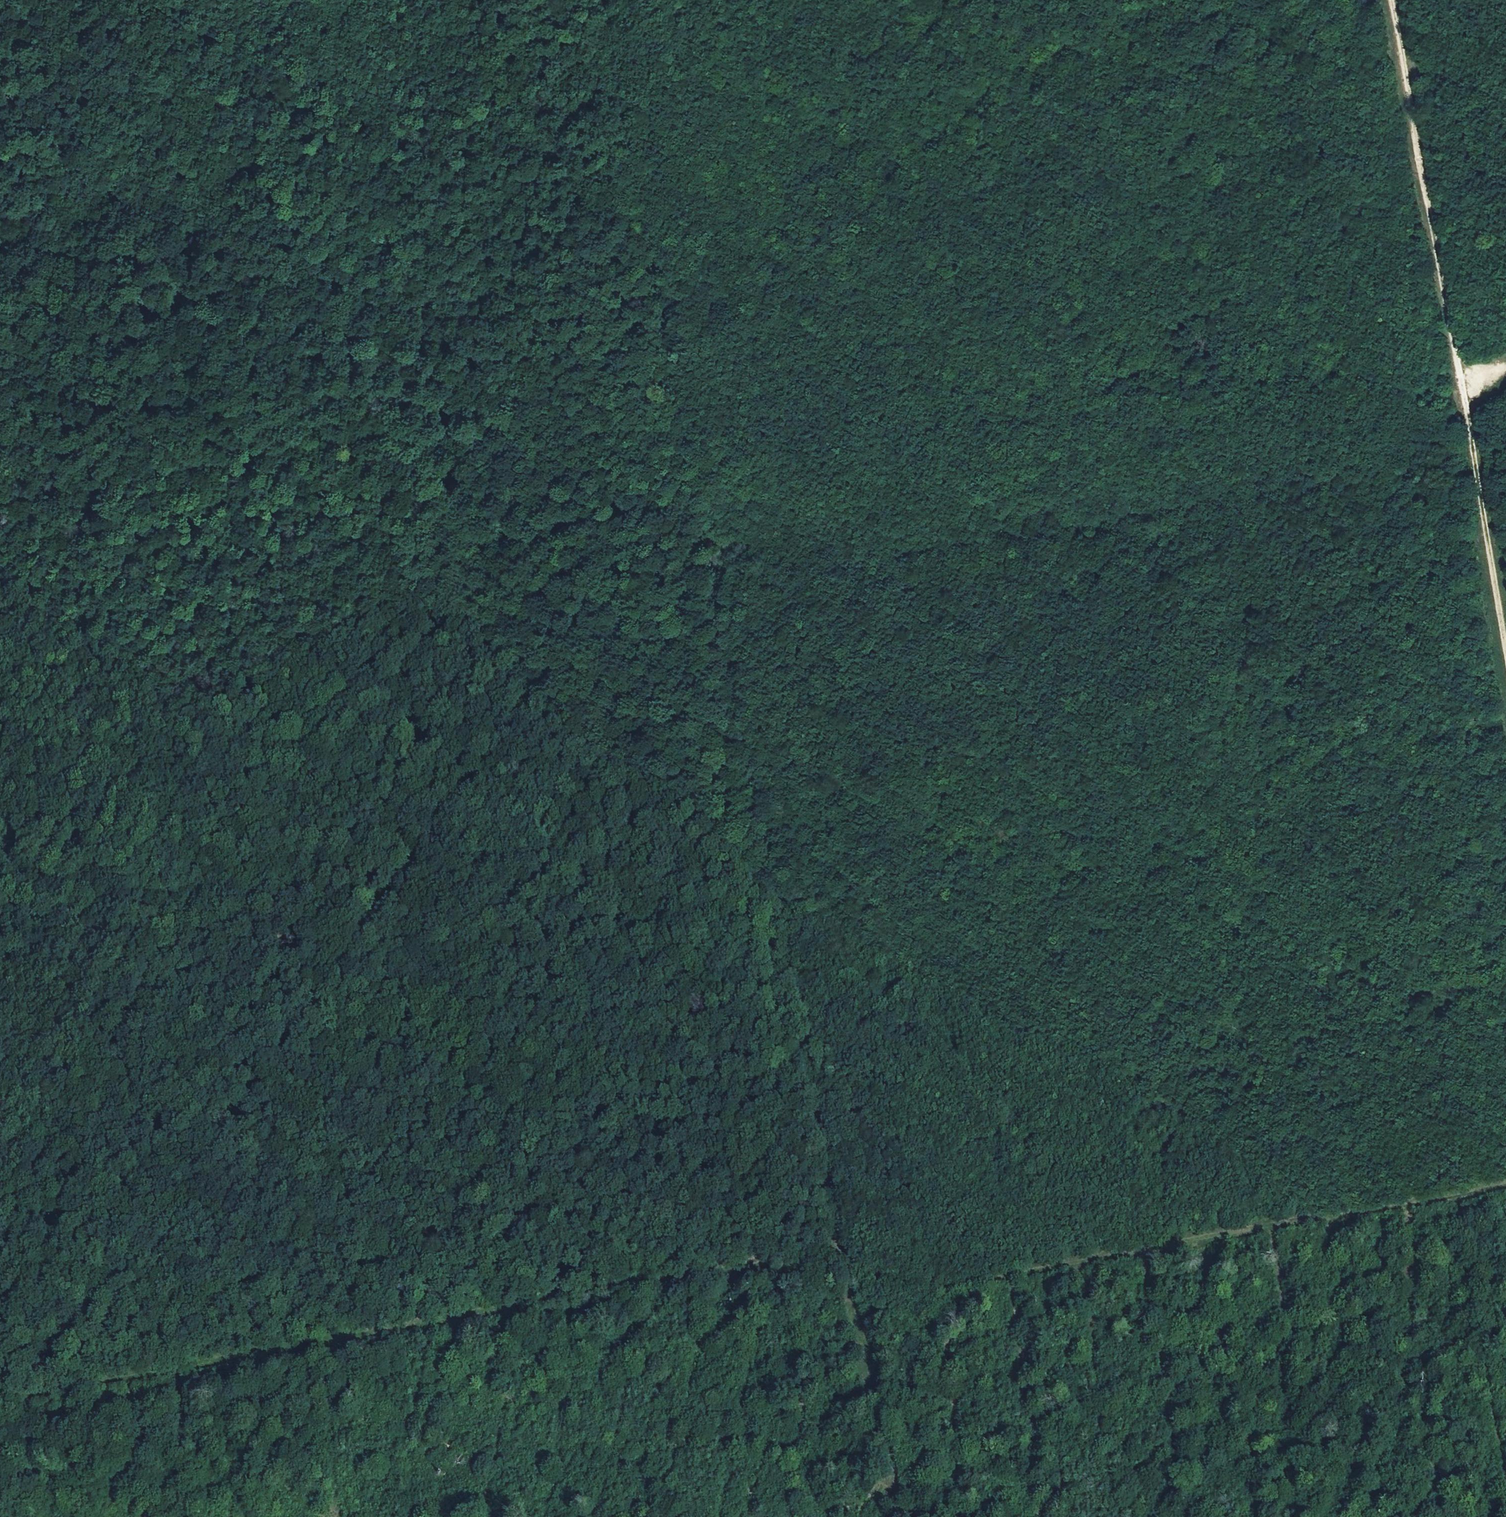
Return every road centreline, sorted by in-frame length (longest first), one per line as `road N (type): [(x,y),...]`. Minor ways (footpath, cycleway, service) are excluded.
road 1 (track): [(1459,372),(1393,0)]
road 2 (track): [(1505,634),(1459,372)]

